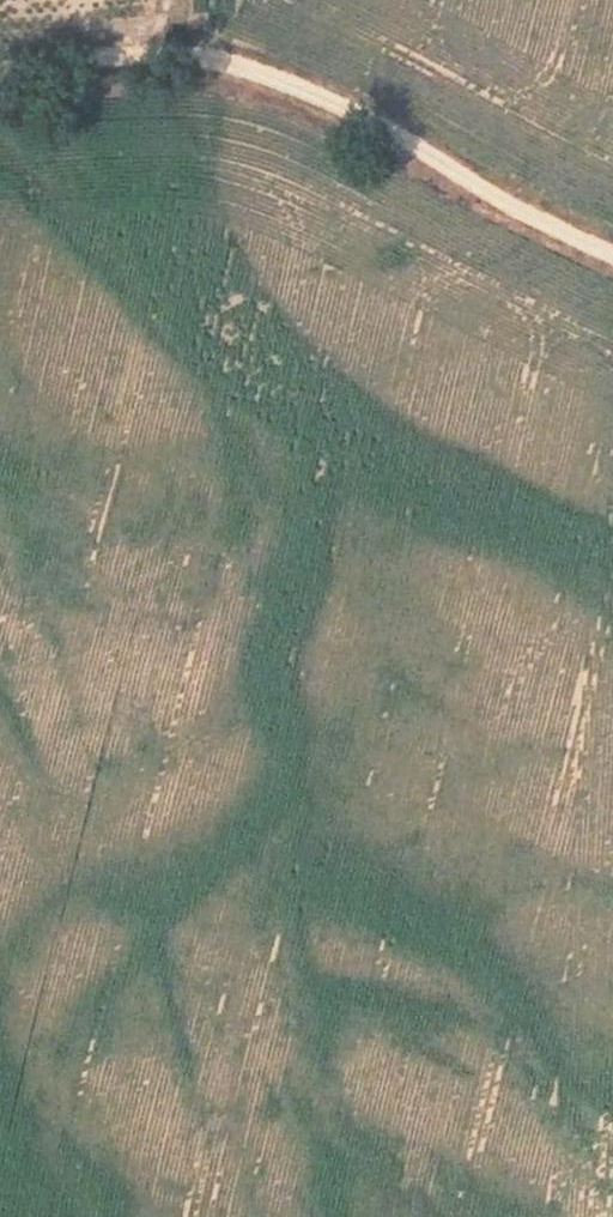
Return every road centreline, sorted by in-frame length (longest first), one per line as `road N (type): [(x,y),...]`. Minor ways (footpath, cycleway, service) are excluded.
road 1 (track): [(0,71),(184,55),(252,68),(386,122),(516,207),(612,256)]

